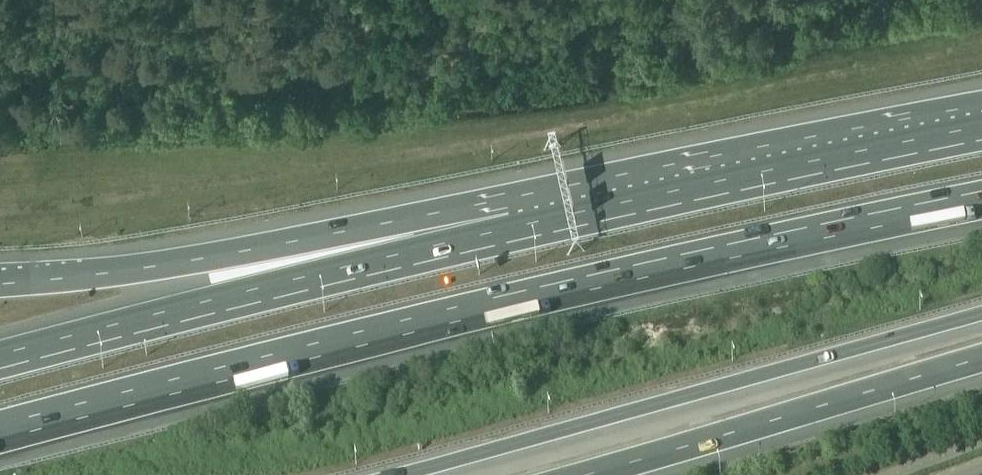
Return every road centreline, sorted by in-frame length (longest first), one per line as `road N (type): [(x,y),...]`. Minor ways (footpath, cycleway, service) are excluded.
road 1 (motorway): [(0,434),(737,249),(981,200)]
road 2 (motorway): [(406,474),(981,315)]
road 3 (motorway): [(513,233),(0,361)]
road 4 (motorway): [(981,135),(513,233)]
road 5 (motorway): [(588,474),(981,362)]
road 6 (motorway): [(513,233),(118,272)]

